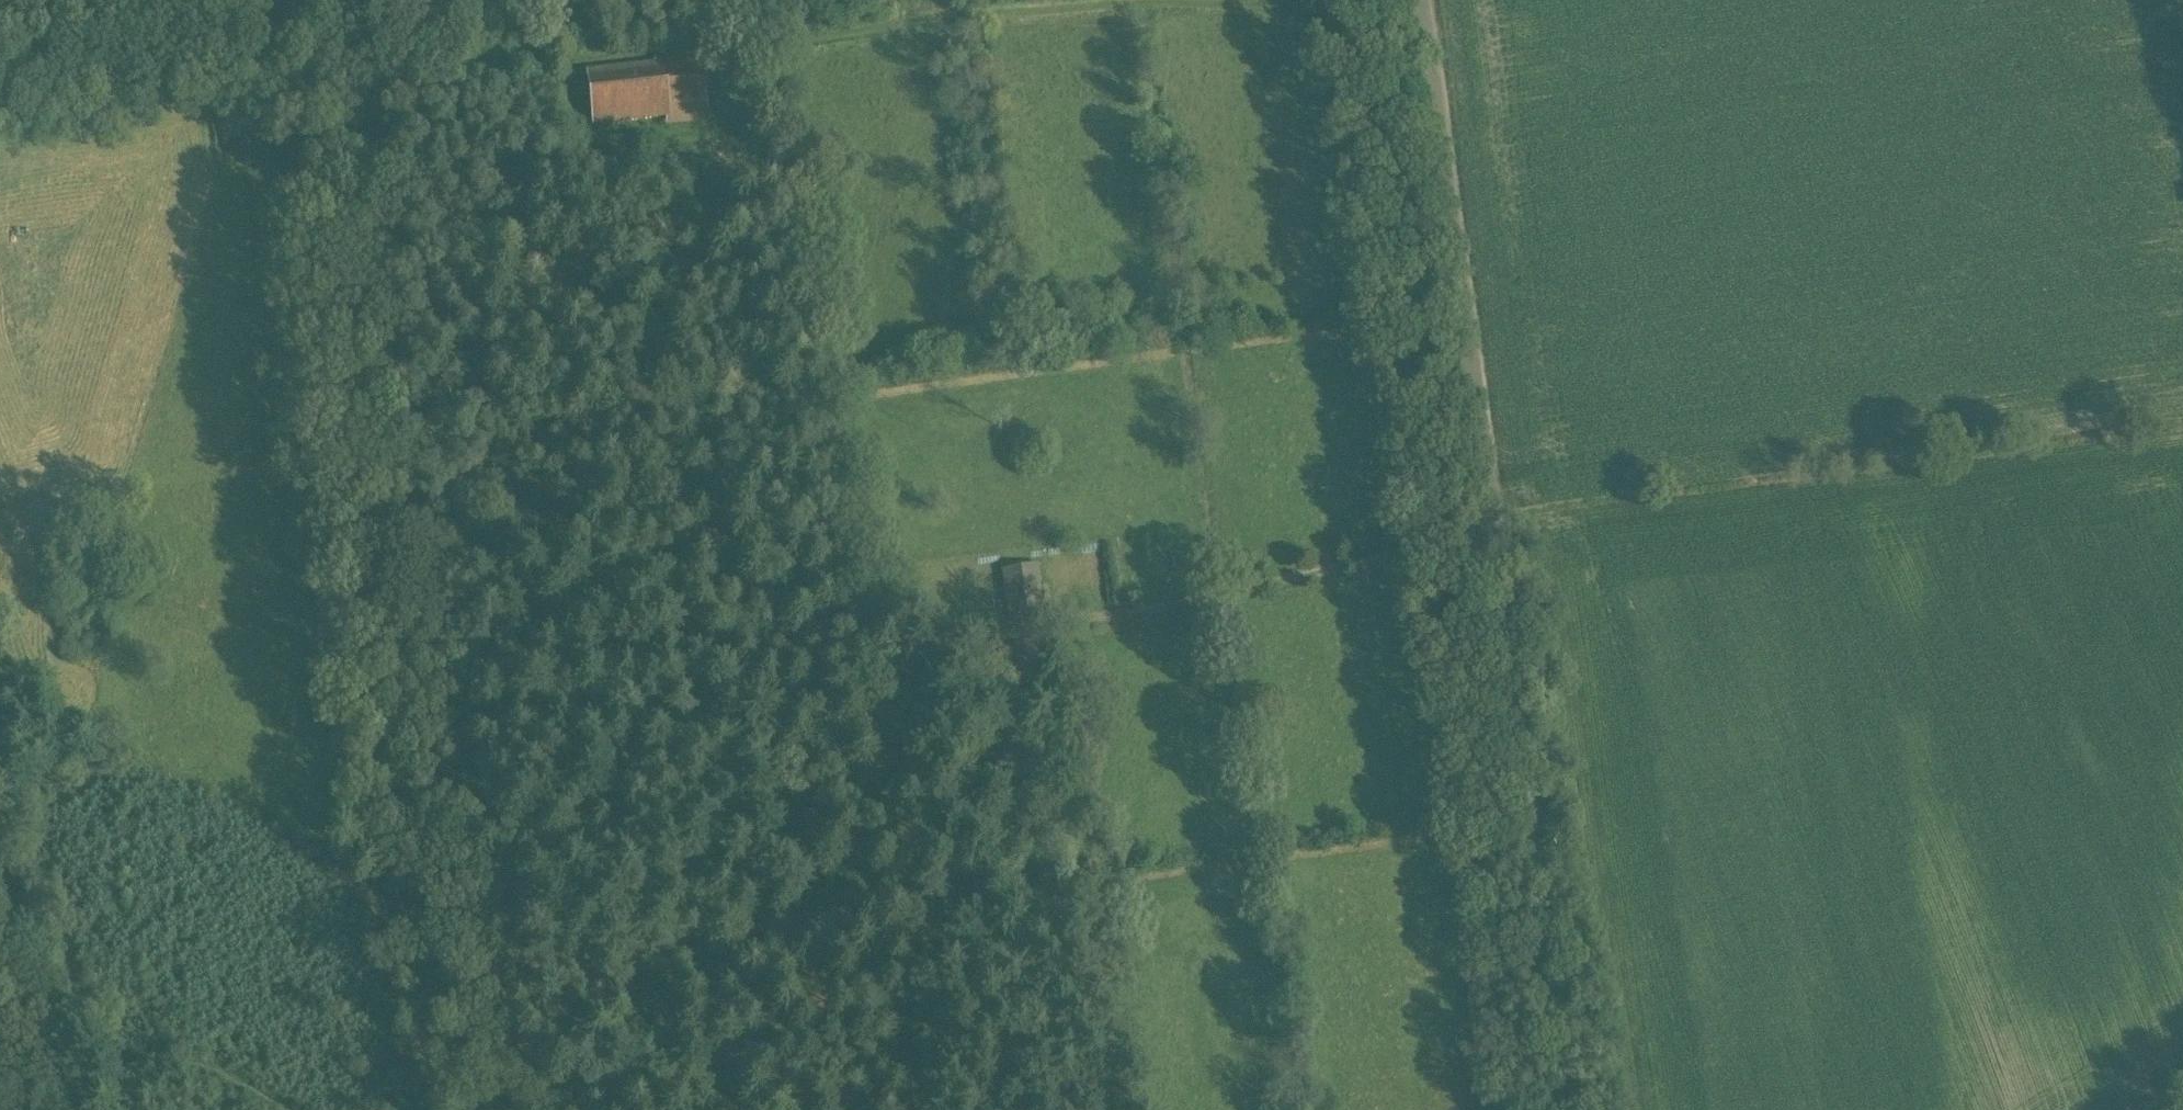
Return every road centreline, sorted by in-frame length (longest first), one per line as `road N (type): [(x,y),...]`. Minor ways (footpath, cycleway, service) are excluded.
road 1 (unclassified): [(1584,1109),(1535,813),(1437,0)]

